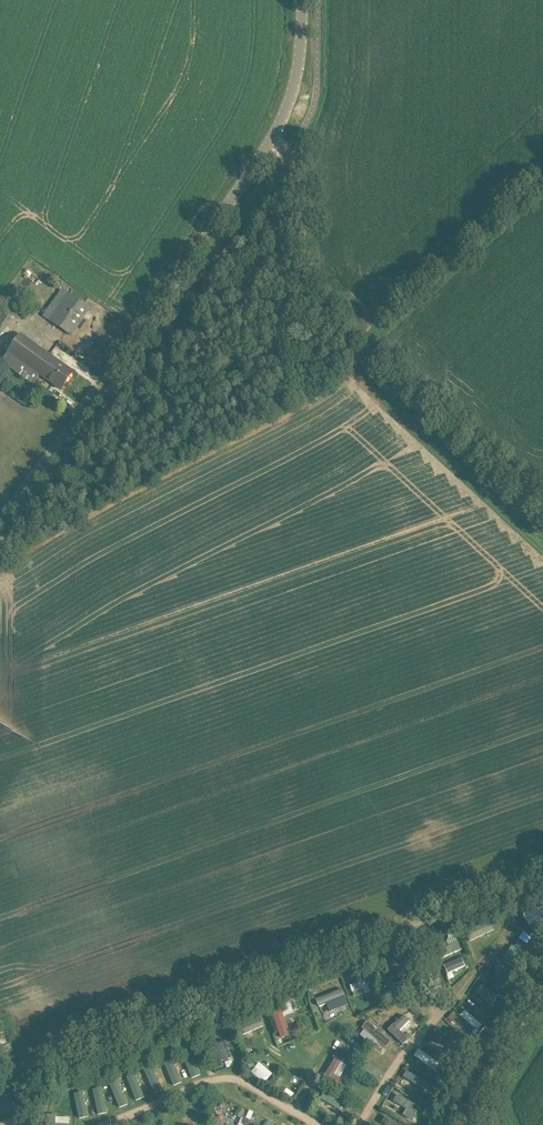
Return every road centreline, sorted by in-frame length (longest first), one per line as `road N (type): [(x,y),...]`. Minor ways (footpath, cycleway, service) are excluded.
road 1 (unclassified): [(0,522),(170,294),(274,136),(293,98),(302,0)]
road 2 (unclassified): [(0,1074),(542,878)]
road 3 (track): [(542,506),(303,283),(303,164),(290,155)]
road 4 (track): [(542,986),(475,1094)]

